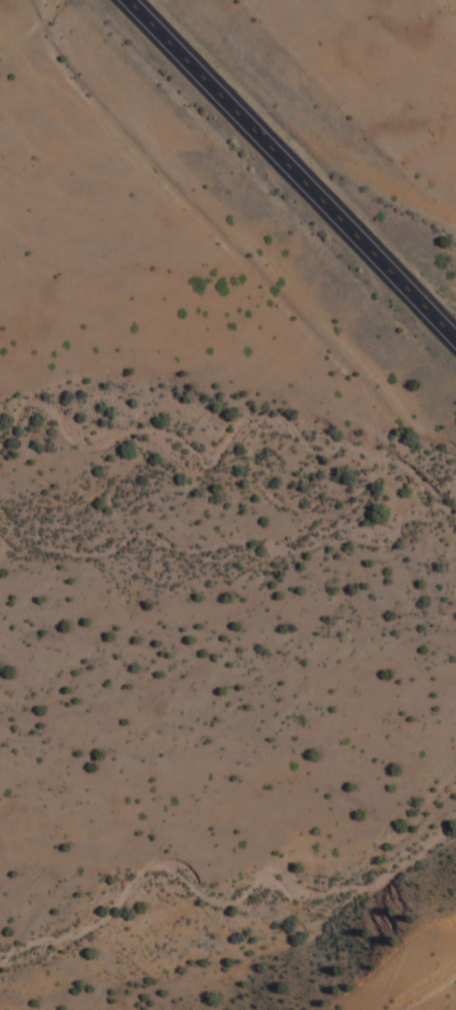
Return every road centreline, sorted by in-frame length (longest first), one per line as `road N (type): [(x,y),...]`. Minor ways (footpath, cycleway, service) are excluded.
road 1 (primary): [(455,343),(133,0)]

